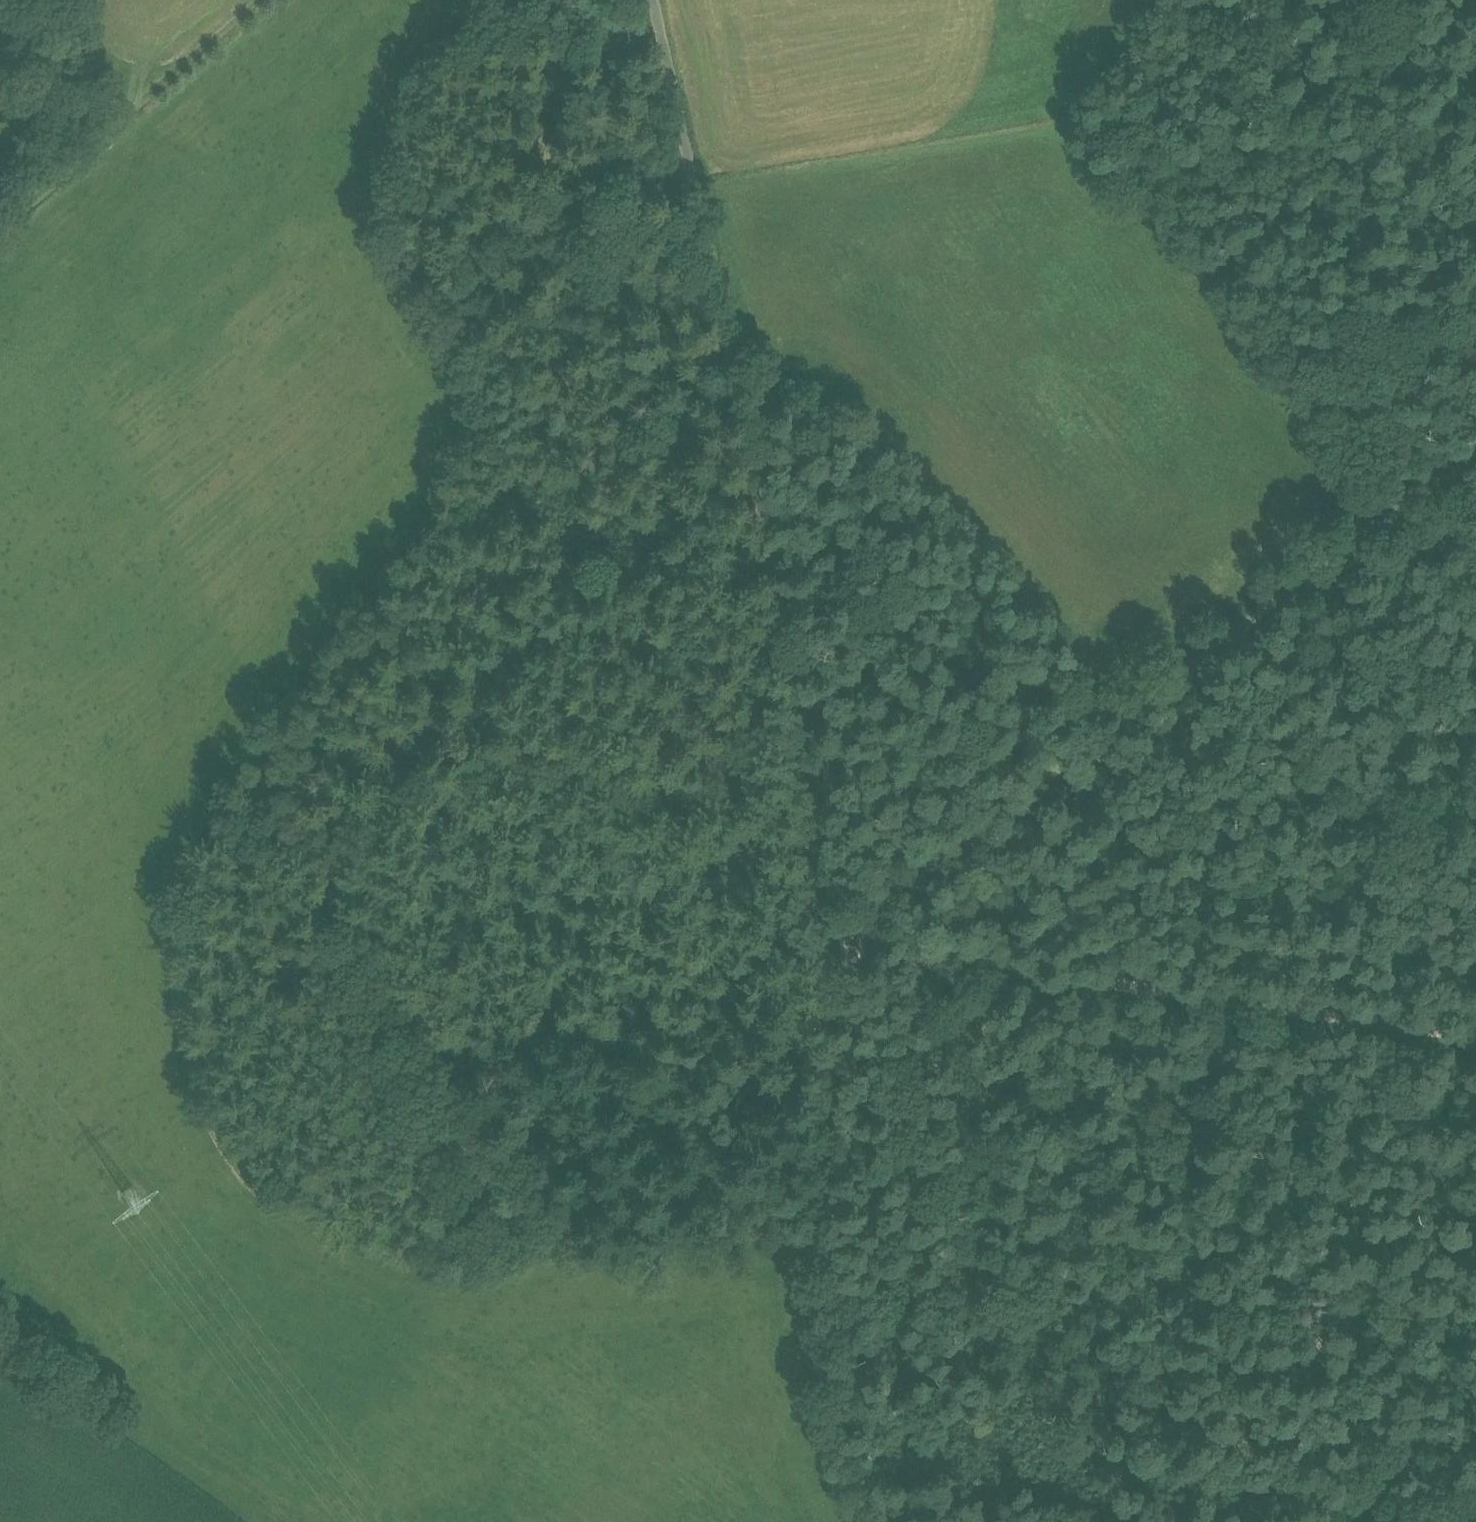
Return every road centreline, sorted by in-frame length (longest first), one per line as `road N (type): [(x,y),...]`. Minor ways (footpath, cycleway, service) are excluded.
road 1 (unclassified): [(654,0),(791,666),(812,813),(818,946)]
road 2 (unclassified): [(818,946),(1475,455)]
road 3 (track): [(818,946),(1475,1034)]
road 4 (unclassified): [(818,946),(827,1417),(866,1521)]
road 5 (track): [(266,0),(0,228)]

